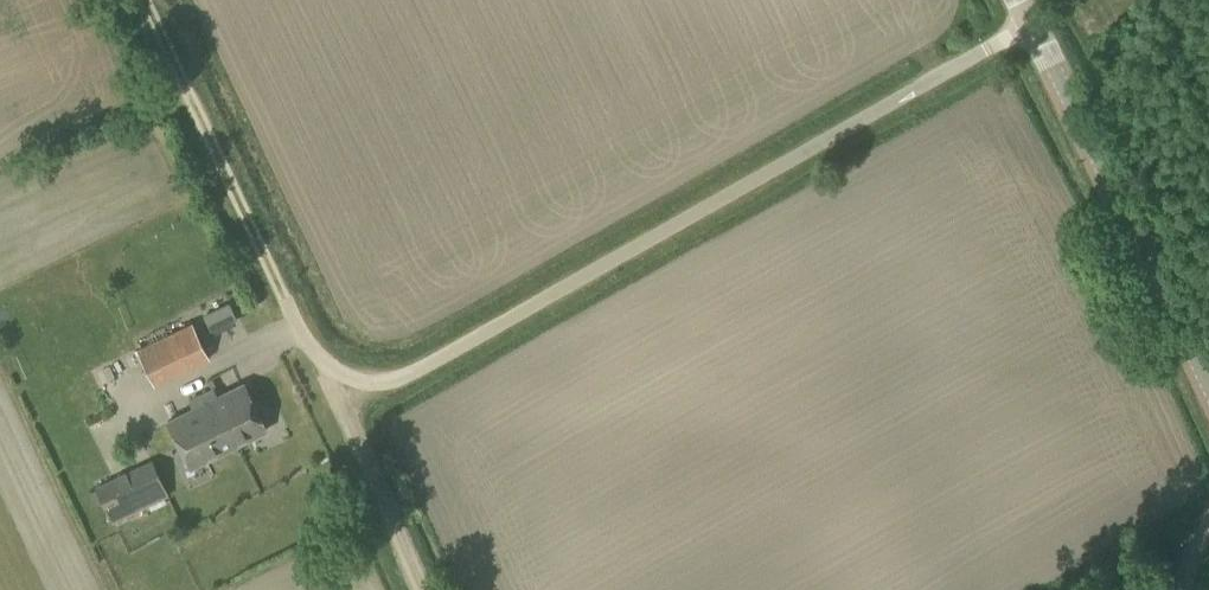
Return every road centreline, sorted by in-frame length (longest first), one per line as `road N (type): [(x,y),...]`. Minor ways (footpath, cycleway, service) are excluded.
road 1 (unclassified): [(345,381),(377,384),(410,375),(1032,22)]
road 2 (secondary): [(1208,383),(1032,22)]
road 3 (track): [(284,301),(147,0)]
road 4 (track): [(424,589),(342,411),(345,381)]

